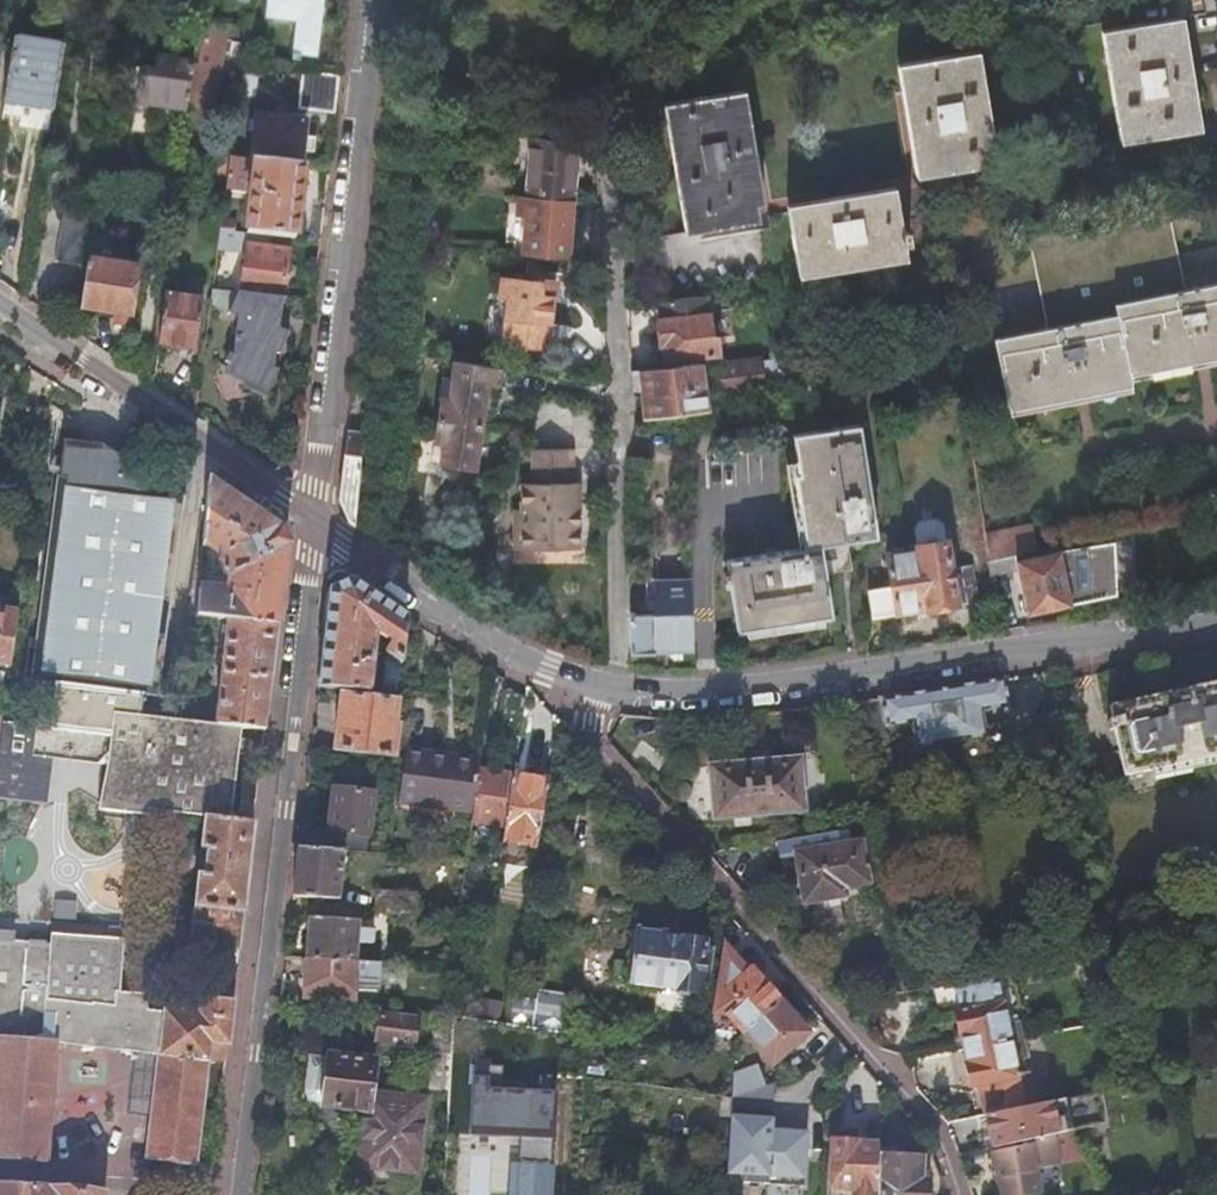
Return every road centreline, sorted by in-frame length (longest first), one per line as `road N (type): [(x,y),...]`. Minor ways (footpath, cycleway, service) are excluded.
road 1 (residential): [(310,525),(231,1194)]
road 2 (residential): [(559,689),(691,703),(834,689),(1089,647),(1216,611)]
road 3 (residential): [(559,689),(577,727),(667,845),(886,1076),(941,1150),(953,1194)]
road 4 (residential): [(369,0),(310,525)]
road 5 (residential): [(0,316),(310,525)]
road 6 (residential): [(310,525),(407,599),(559,689)]

